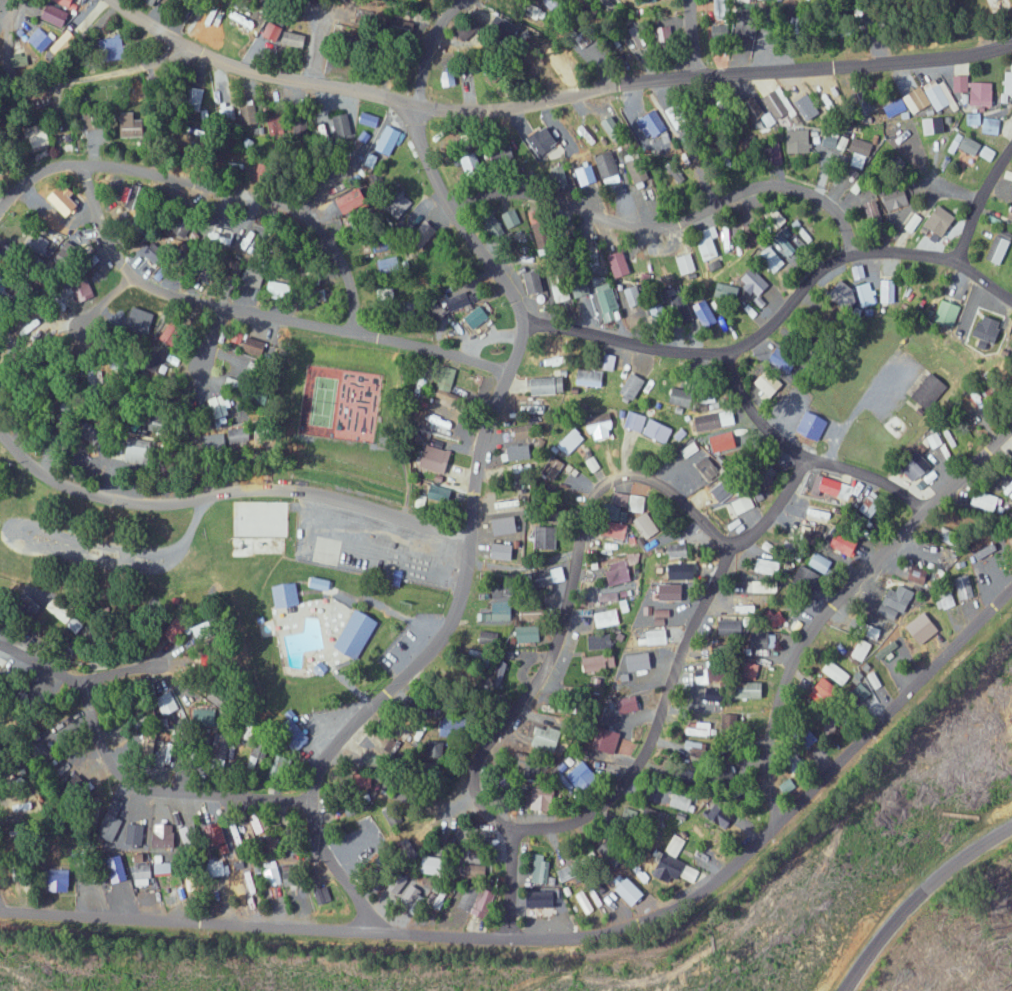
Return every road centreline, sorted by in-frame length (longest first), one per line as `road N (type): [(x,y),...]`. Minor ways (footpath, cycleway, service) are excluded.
road 1 (residential): [(0,911),(478,942),(638,925),(727,876),(1011,586)]
road 2 (residential): [(1011,42),(836,69),(694,74),(516,107),(406,117),(370,90),(262,74),(182,45),(115,0)]
road 3 (residential): [(372,935),(319,837),(319,766),(346,727),(406,676),(461,599),(473,551),(476,477),(522,328),(517,301),(438,189),(406,117)]
road 4 (residential): [(744,543),(642,480),(615,481),(591,498),(538,680),(469,776),(477,804),(512,829)]
road 5 (residential): [(516,353),(415,345),(147,297),(119,268),(78,162)]
road 6 (residential): [(512,829),(583,821),(631,778),(703,601),(787,496),(807,452)]
road 7 (residential): [(473,527),(283,487),(164,505),(90,496),(43,476),(0,435)]
road 8 (residential): [(787,817),(771,746),(779,693),(798,649),(883,549),(1011,424)]
road 9 (residential): [(965,239),(944,257),(836,266),(769,338),(741,346),(678,351),(522,328)]
road 10 (residential): [(854,259),(847,210),(808,187),(735,191),(689,217),(642,228),(531,197),(438,189)]
road 11 (residential): [(0,207),(44,174),(78,162),(288,204),(309,220),(345,289),(349,334)]
road 12 (residential): [(314,802),(236,801),(133,785),(100,753),(79,685),(0,648)]
road 13 (residential): [(922,511),(779,436),(745,397),(725,349)]
road 14 (residential): [(843,990),(938,870),(1011,828)]
road 15 (residential): [(406,117),(432,32),(460,0)]

